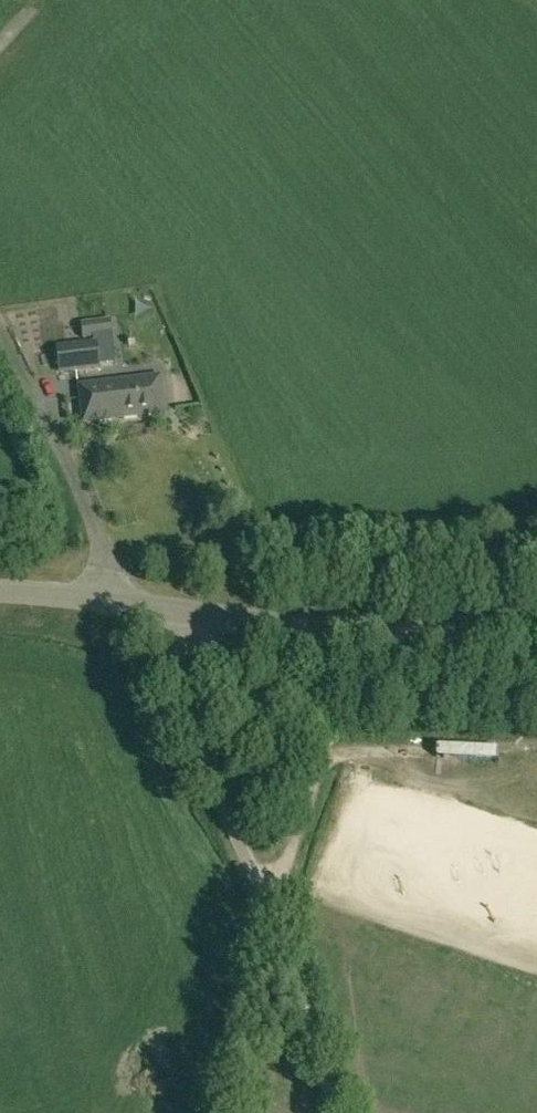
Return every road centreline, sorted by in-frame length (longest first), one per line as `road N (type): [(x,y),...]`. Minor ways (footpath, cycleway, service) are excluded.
road 1 (track): [(536,742),(345,754),(325,769),(271,909)]
road 2 (unclassified): [(188,611),(416,632),(536,619)]
road 3 (unclassified): [(271,909),(180,682),(188,611)]
road 4 (track): [(203,1112),(271,909)]
road 5 (unclassified): [(0,593),(188,611)]

